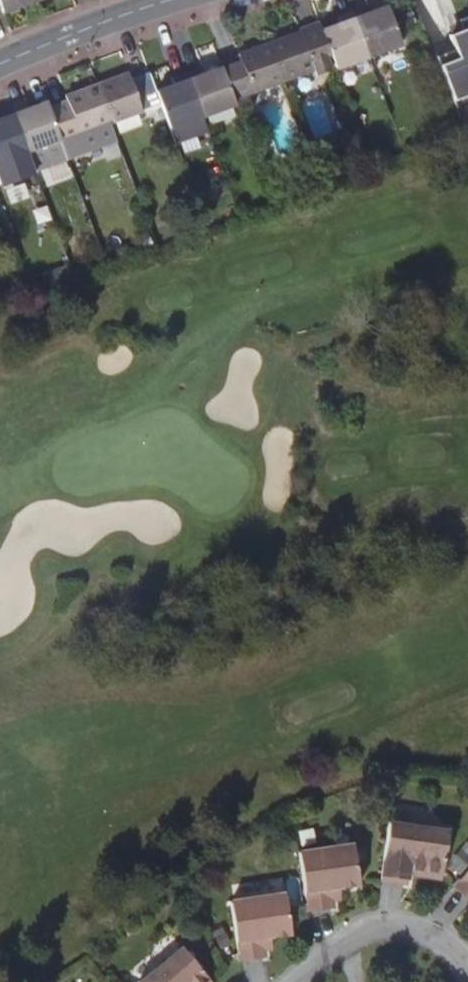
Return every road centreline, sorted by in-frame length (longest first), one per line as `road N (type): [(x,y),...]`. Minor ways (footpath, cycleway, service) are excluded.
road 1 (residential): [(467,981),(439,946),(389,931),(342,942),(298,981)]
road 2 (residential): [(0,64),(169,0)]

